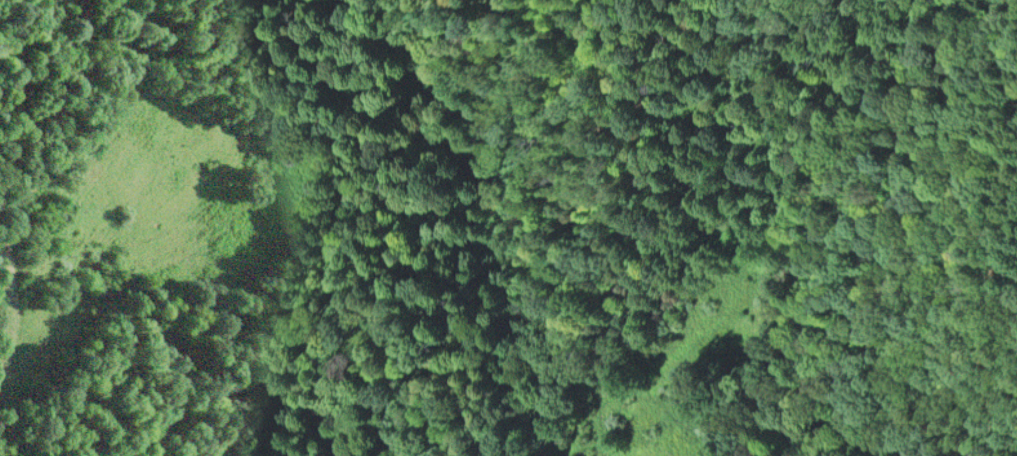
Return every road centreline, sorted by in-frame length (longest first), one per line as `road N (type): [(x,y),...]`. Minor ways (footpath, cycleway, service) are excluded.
road 1 (track): [(129,0),(94,132),(6,217),(0,345)]

